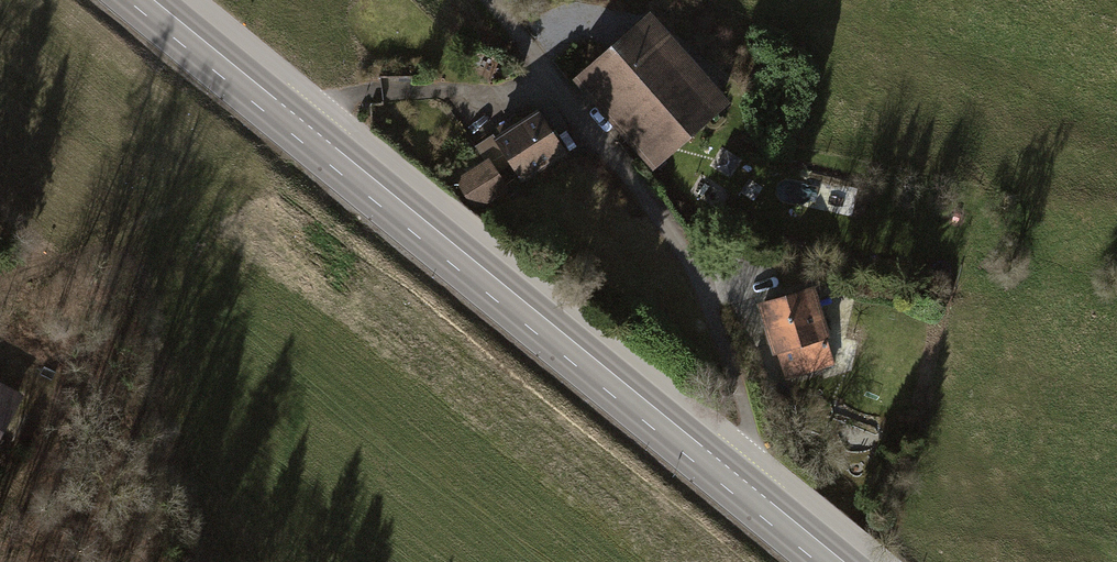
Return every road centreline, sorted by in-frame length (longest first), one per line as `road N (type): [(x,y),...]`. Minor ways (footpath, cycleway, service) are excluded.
road 1 (motorway): [(0,392),(272,345),(560,277),(838,190),(1116,79)]
road 2 (secondary): [(838,561),(151,0)]
road 3 (motorway): [(0,177),(175,142),(701,0)]
road 4 (track): [(546,85),(667,232),(713,319),(755,460)]

